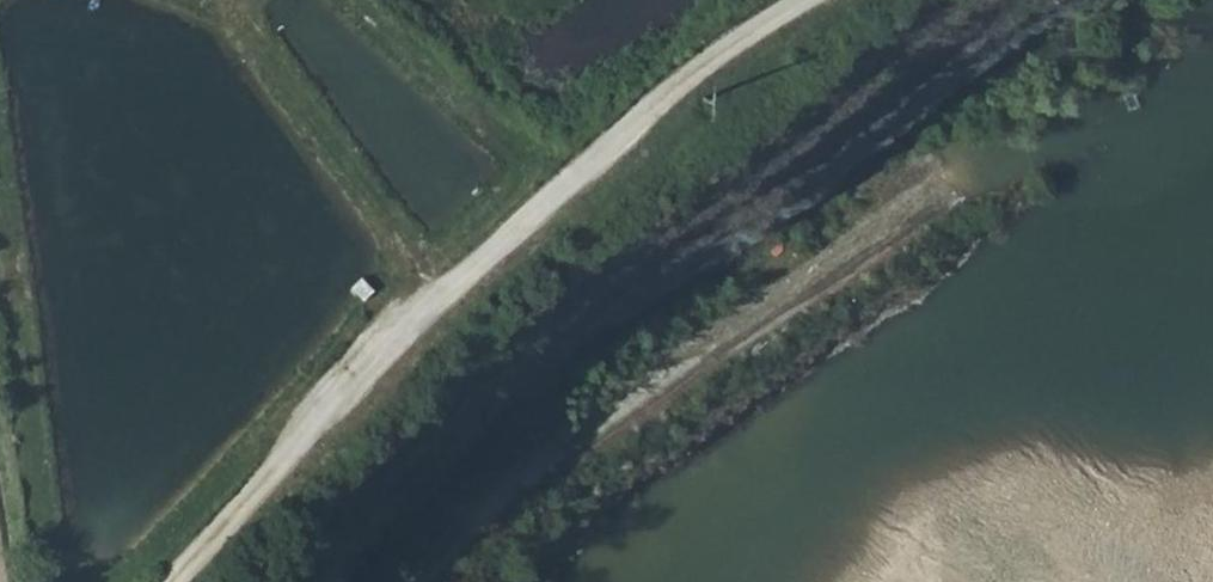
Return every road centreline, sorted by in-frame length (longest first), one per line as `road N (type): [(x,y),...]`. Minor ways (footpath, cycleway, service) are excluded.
road 1 (track): [(439,581),(488,505),(554,434),(1034,153),(1170,89),(1212,81)]
road 2 (track): [(802,0),(671,91),(411,318),(172,581)]

